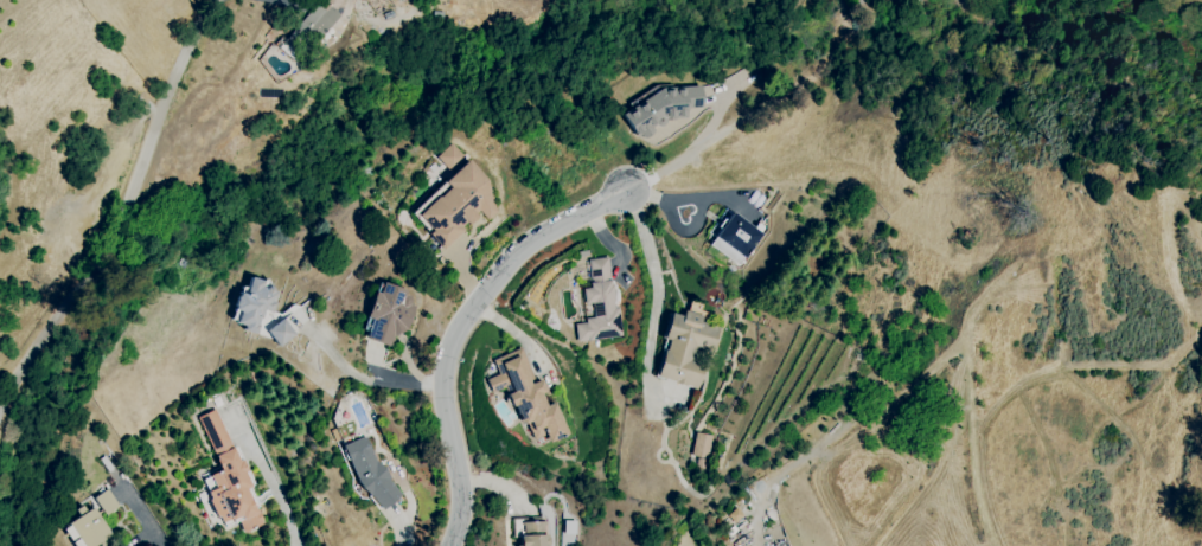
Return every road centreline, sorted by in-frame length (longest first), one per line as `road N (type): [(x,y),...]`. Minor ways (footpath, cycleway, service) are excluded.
road 1 (residential): [(0,413),(132,200),(170,90),(217,0)]
road 2 (residential): [(451,545),(460,474),(445,399),(447,356),(472,307),(529,246),(626,191)]

